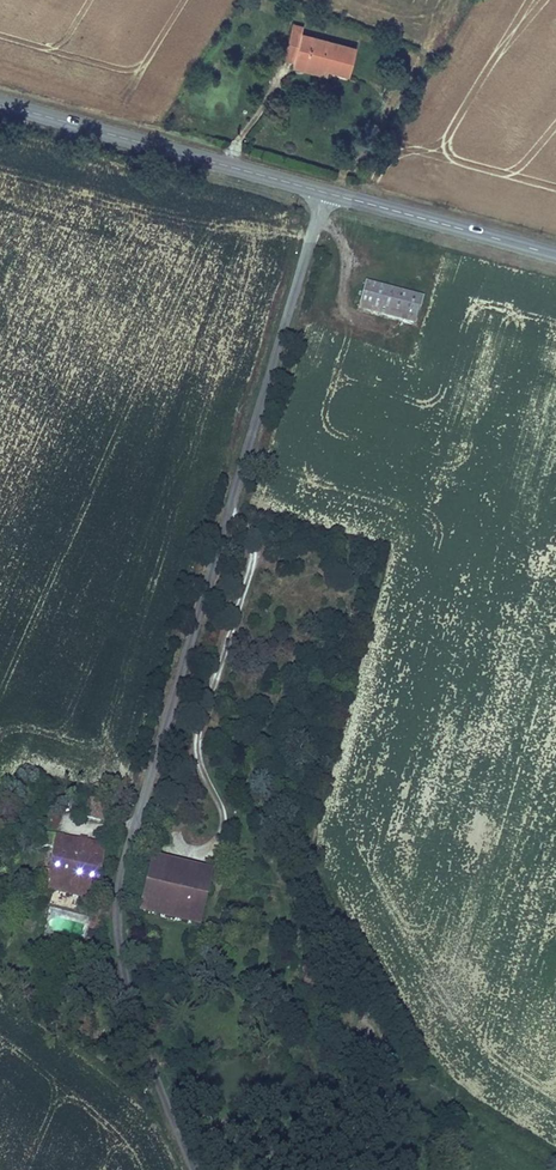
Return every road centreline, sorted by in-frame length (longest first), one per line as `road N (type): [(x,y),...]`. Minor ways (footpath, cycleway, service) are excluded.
road 1 (unclassified): [(192,1169),(126,985),(116,926),(120,873),(324,190)]
road 2 (tertiary): [(0,105),(324,190)]
road 3 (tertiary): [(324,190),(555,254)]

